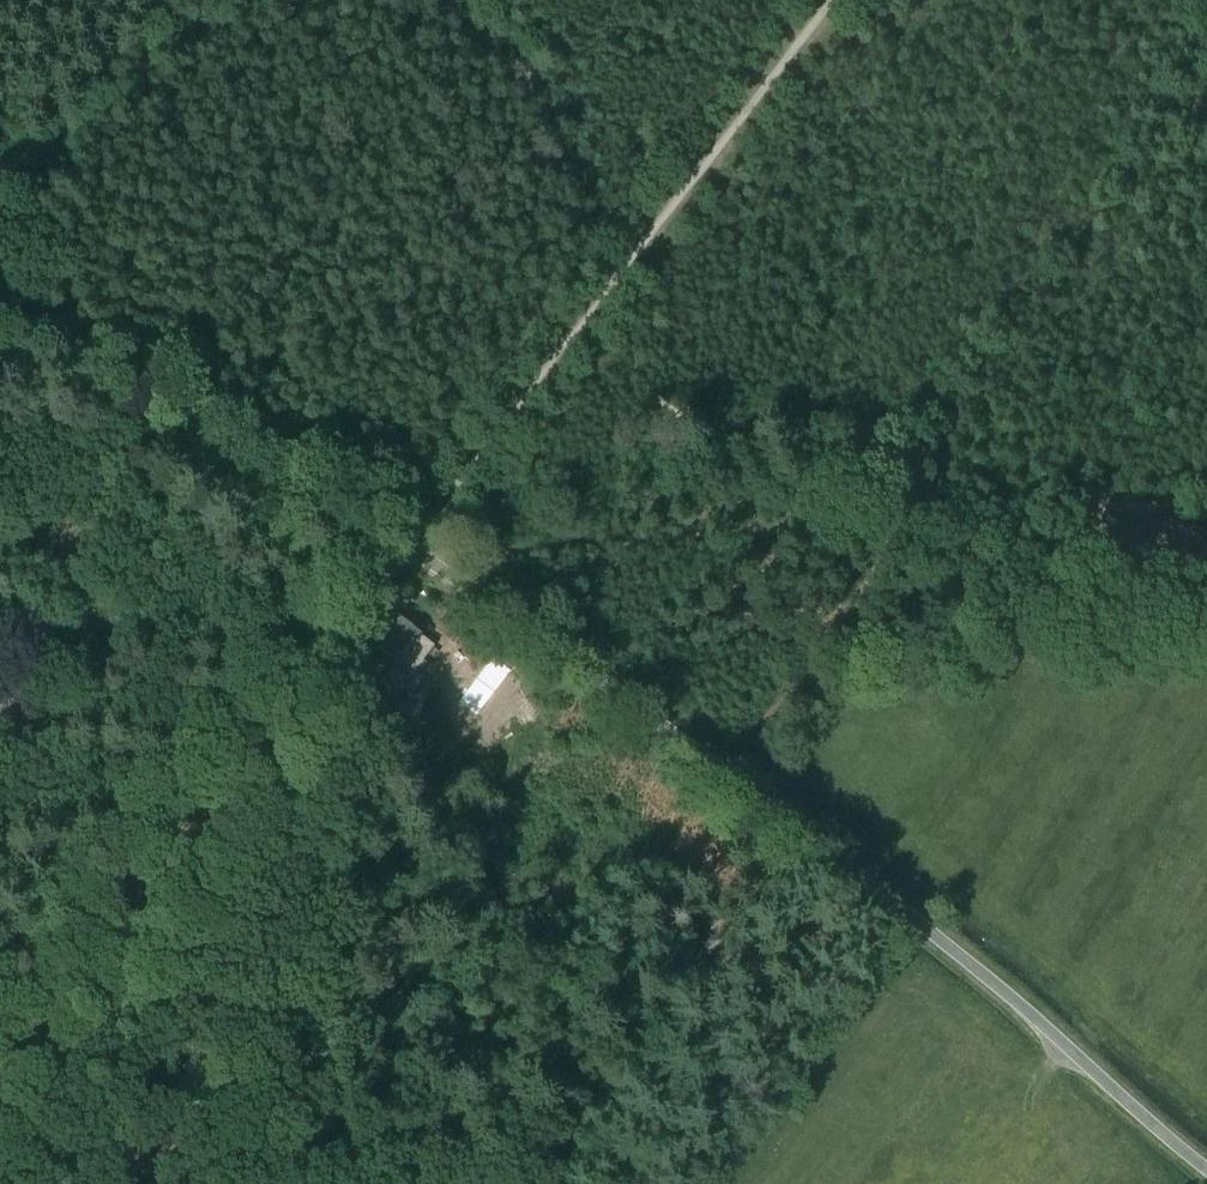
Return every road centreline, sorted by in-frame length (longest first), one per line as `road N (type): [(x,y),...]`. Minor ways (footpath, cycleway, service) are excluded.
road 1 (unclassified): [(1206,1168),(951,950),(539,637),(201,421),(103,366),(0,325)]
road 2 (track): [(403,547),(514,418),(837,0)]
road 3 (track): [(0,1072),(225,778),(325,664),(403,547)]
road 4 (track): [(167,0),(0,230)]

